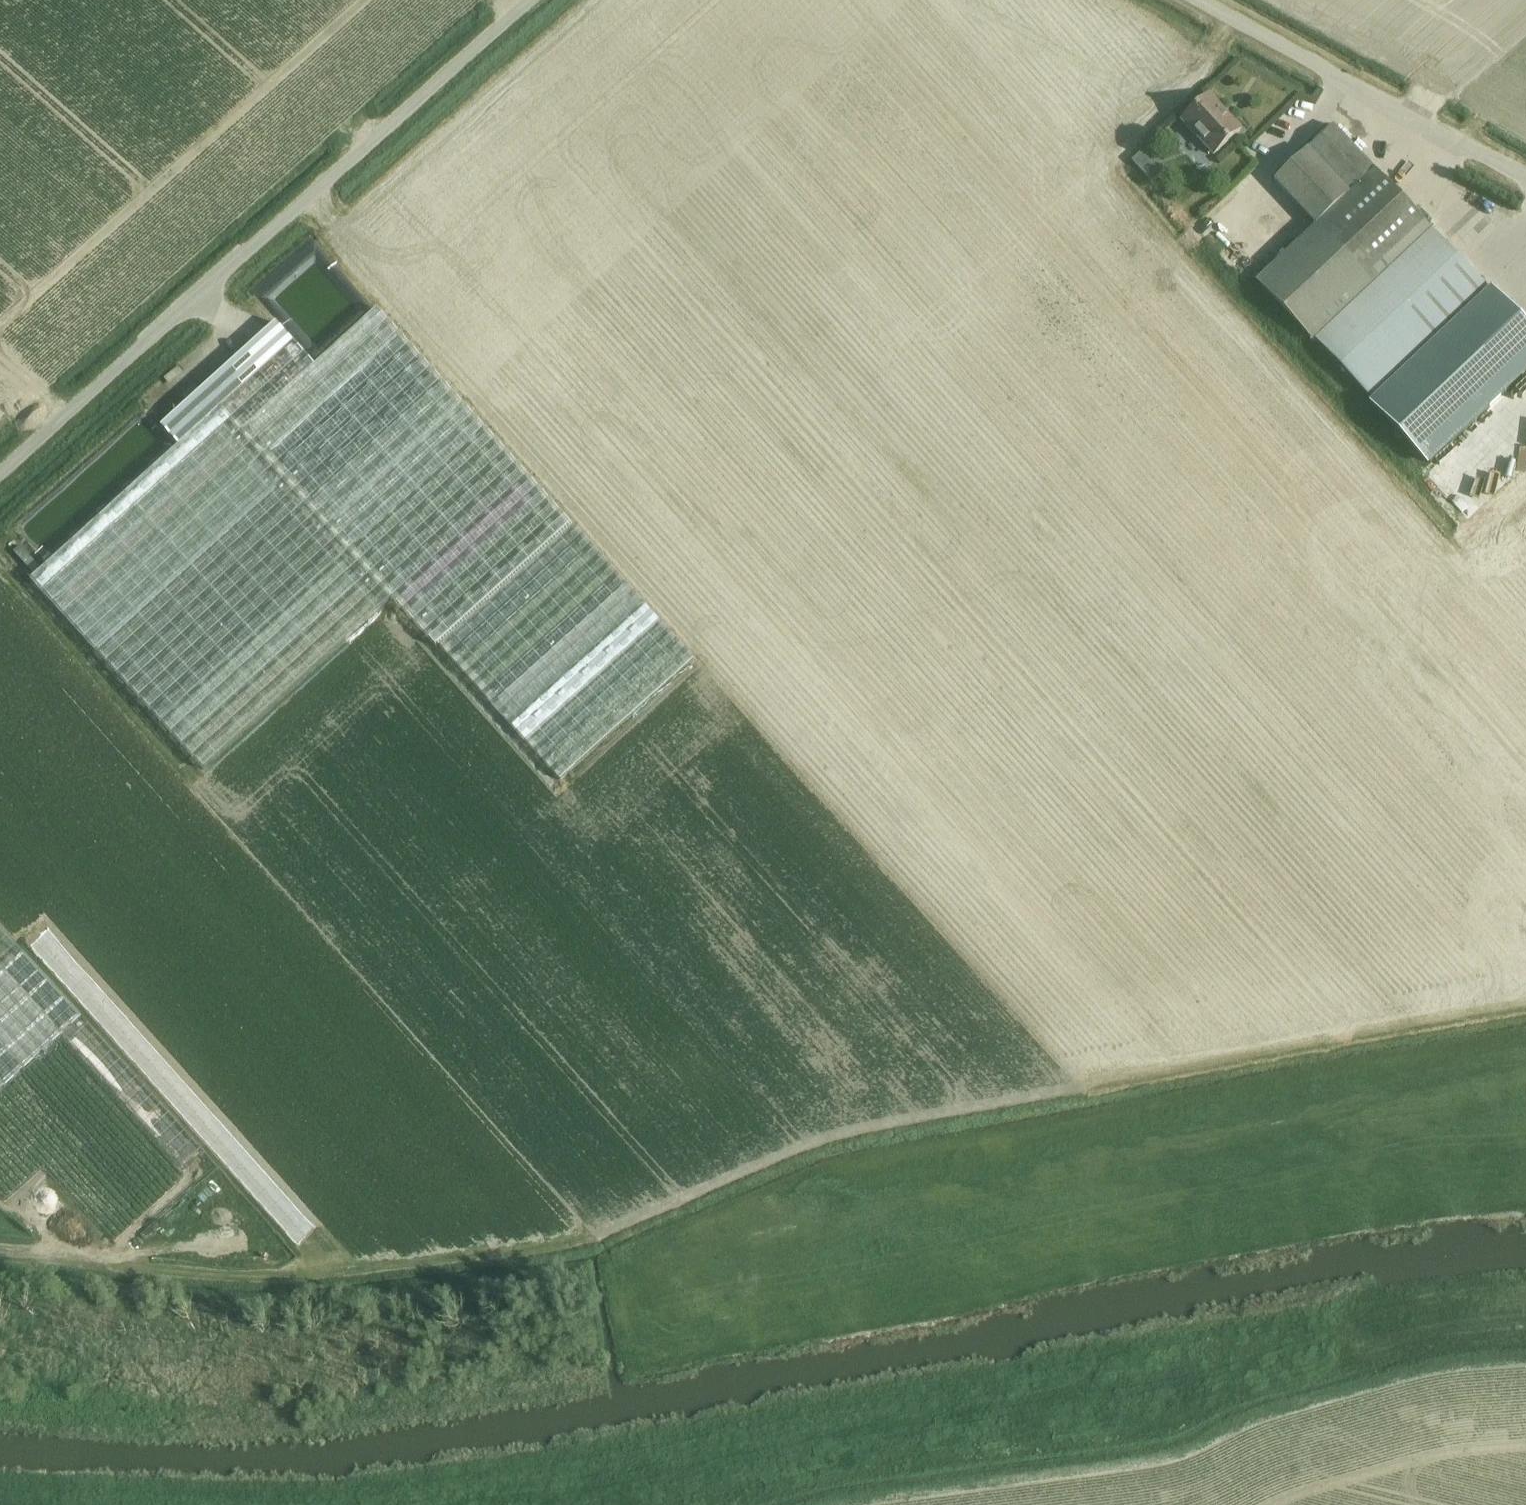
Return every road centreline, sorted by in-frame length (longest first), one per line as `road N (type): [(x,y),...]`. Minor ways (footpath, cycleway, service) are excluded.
road 1 (unclassified): [(0,476),(531,0)]
road 2 (unclassified): [(1525,178),(1201,0)]

